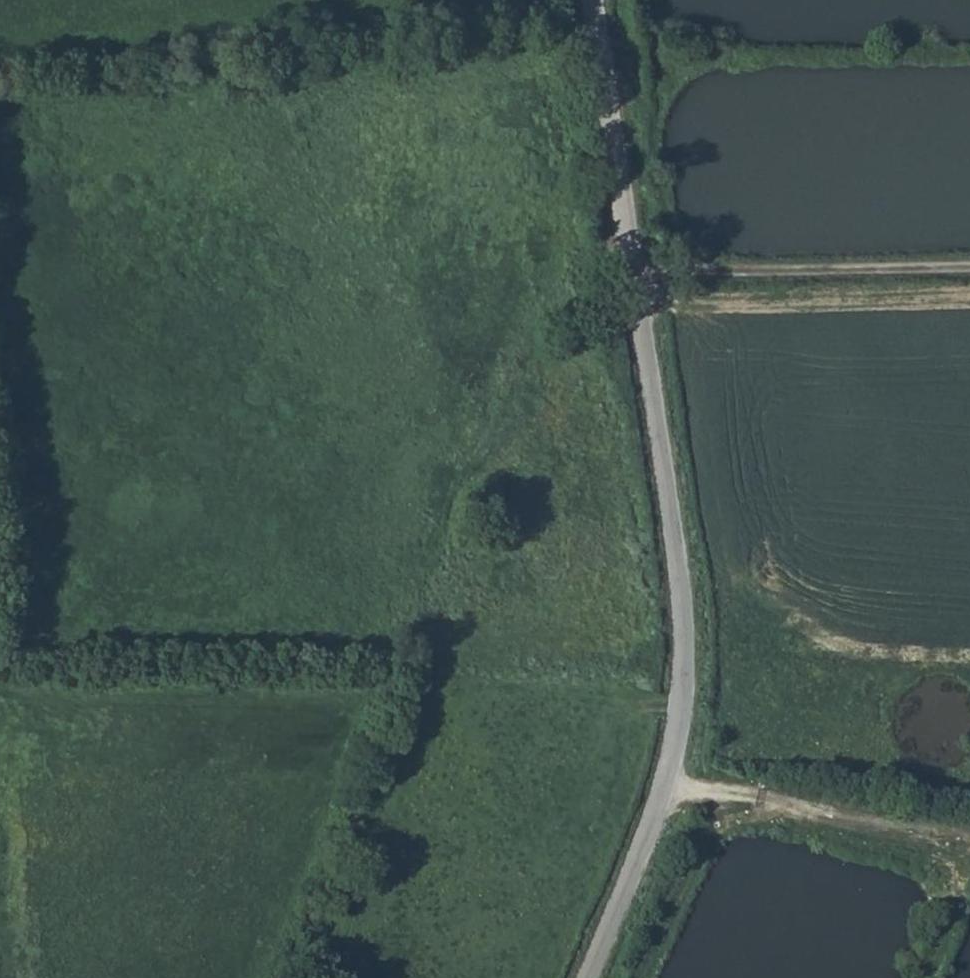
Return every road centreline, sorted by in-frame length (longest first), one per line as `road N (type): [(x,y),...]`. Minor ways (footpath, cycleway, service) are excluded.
road 1 (unclassified): [(586,977),(669,763),(681,670),(669,536),(586,0)]

